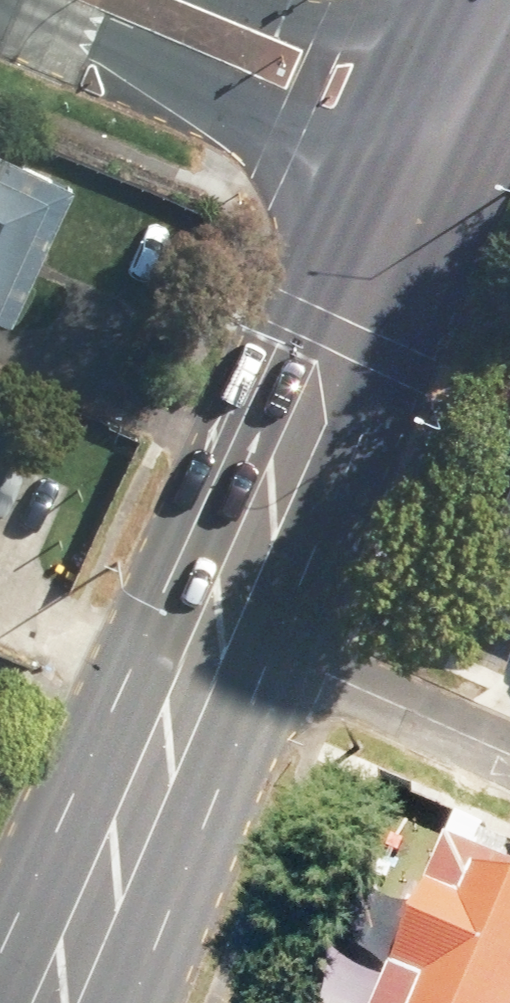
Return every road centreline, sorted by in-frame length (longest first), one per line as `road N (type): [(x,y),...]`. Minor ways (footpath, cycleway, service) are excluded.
road 1 (primary): [(225,610),(408,179)]
road 2 (primary): [(53,1002),(225,610)]
road 3 (tertiary): [(408,179),(24,0)]
road 4 (residential): [(509,737),(225,610)]
road 5 (tertiary): [(256,0),(452,74)]

